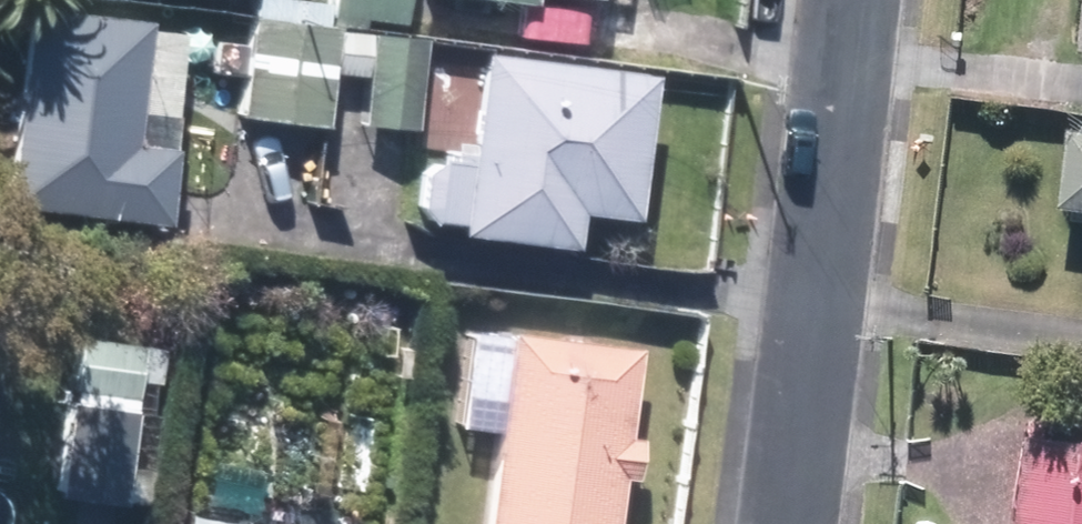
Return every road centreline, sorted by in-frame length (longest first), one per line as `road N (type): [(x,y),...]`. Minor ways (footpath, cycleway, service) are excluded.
road 1 (residential): [(859,0),(789,523)]

